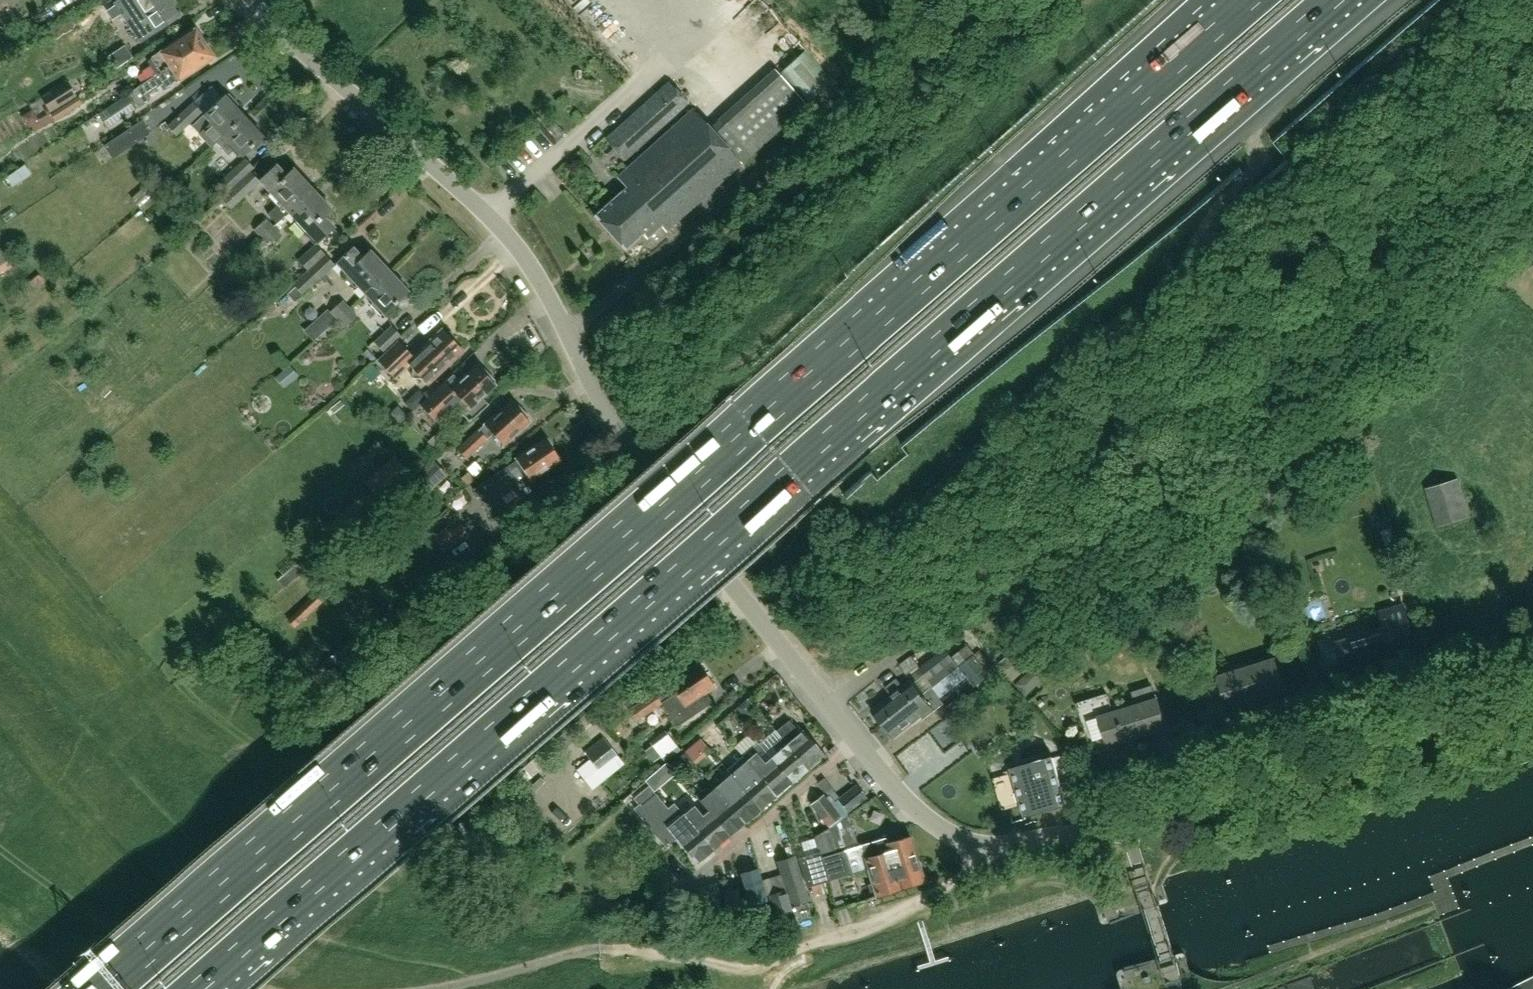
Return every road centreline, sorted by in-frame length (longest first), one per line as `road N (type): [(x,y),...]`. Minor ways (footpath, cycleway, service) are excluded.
road 1 (motorway): [(1241,0),(94,988)]
road 2 (motorway): [(196,988),(1342,0)]
road 3 (unclassified): [(857,742),(641,469),(517,245),(252,0)]
road 4 (track): [(431,988),(609,947),(762,963),(932,896),(984,848)]
road 5 (unclassified): [(1125,825),(1532,695)]
road 6 (residential): [(857,742),(703,874)]
road 7 (unclassified): [(1175,988),(1125,825)]
road 8 (unclassified): [(984,848),(935,824),(857,742)]
road 9 (unclassified): [(984,848),(1125,825)]

